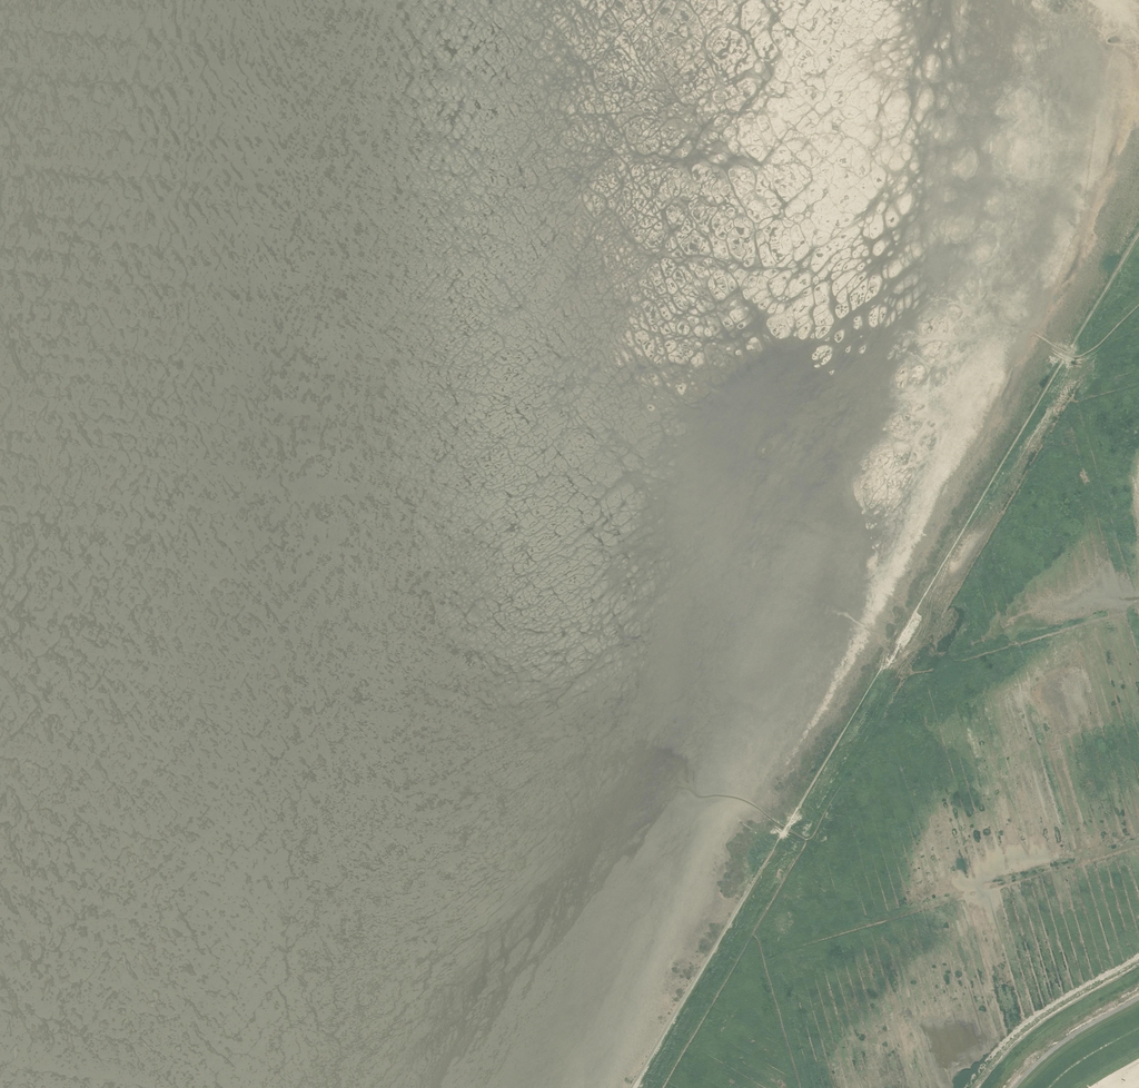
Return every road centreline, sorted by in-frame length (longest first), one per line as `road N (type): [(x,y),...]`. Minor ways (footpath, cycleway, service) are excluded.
road 1 (track): [(1138,992),(1065,1037),(1009,1087)]

